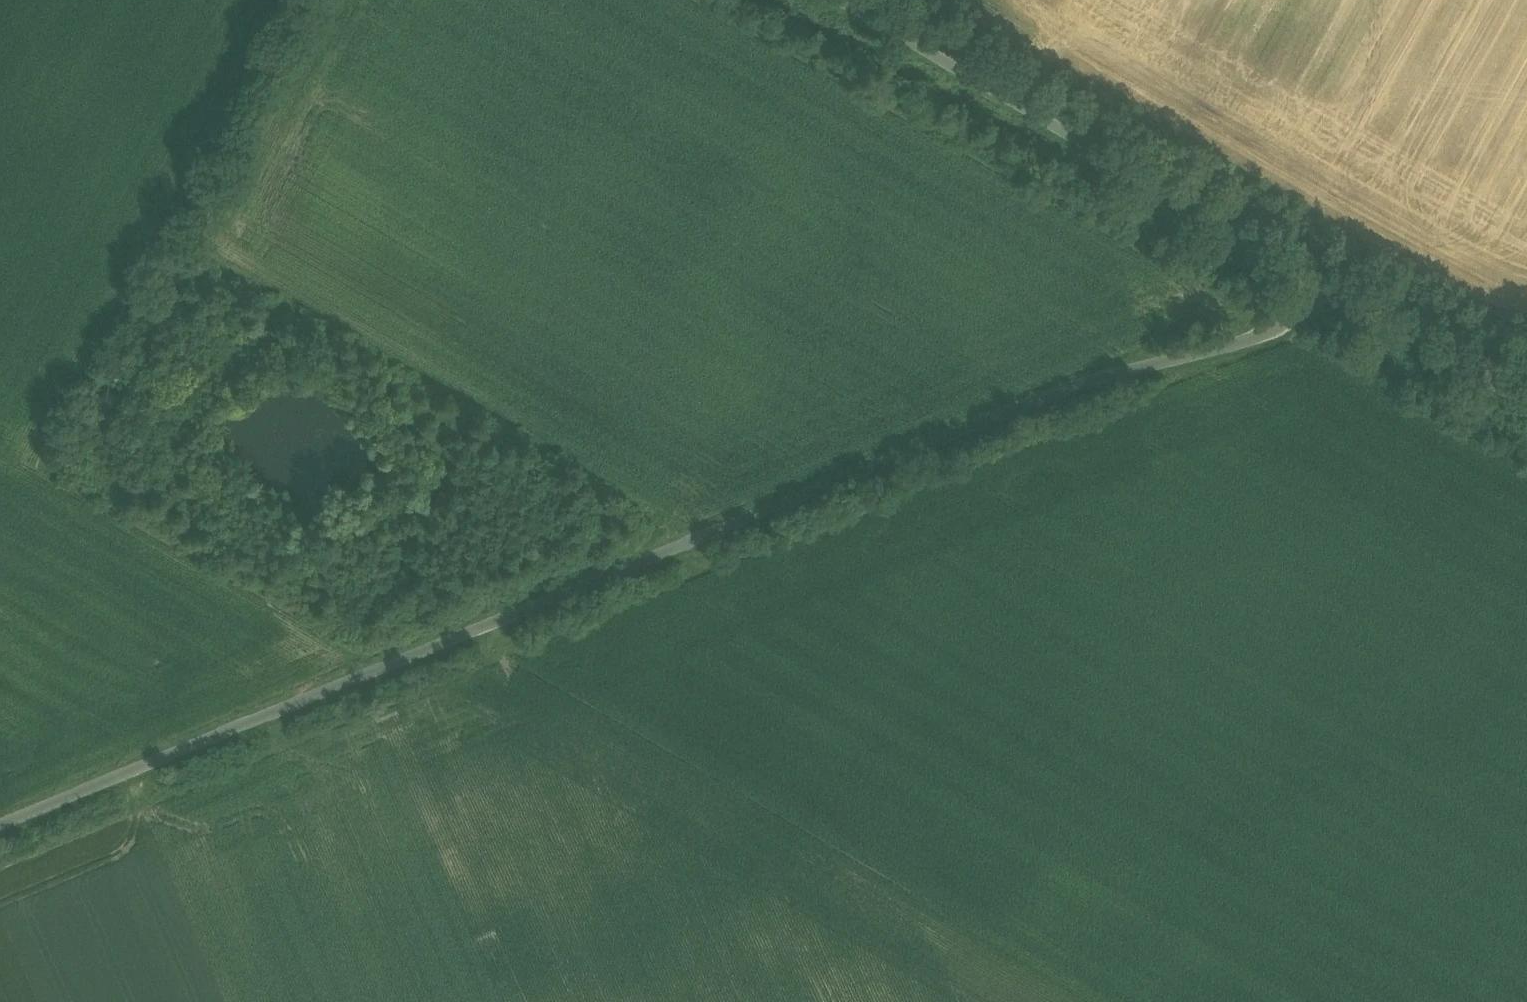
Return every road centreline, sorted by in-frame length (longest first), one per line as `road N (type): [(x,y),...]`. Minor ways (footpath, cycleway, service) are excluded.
road 1 (unclassified): [(0,814),(1081,386),(1265,338),(1349,288)]
road 2 (residential): [(857,0),(1349,288)]
road 3 (residential): [(1349,288),(1526,393)]

